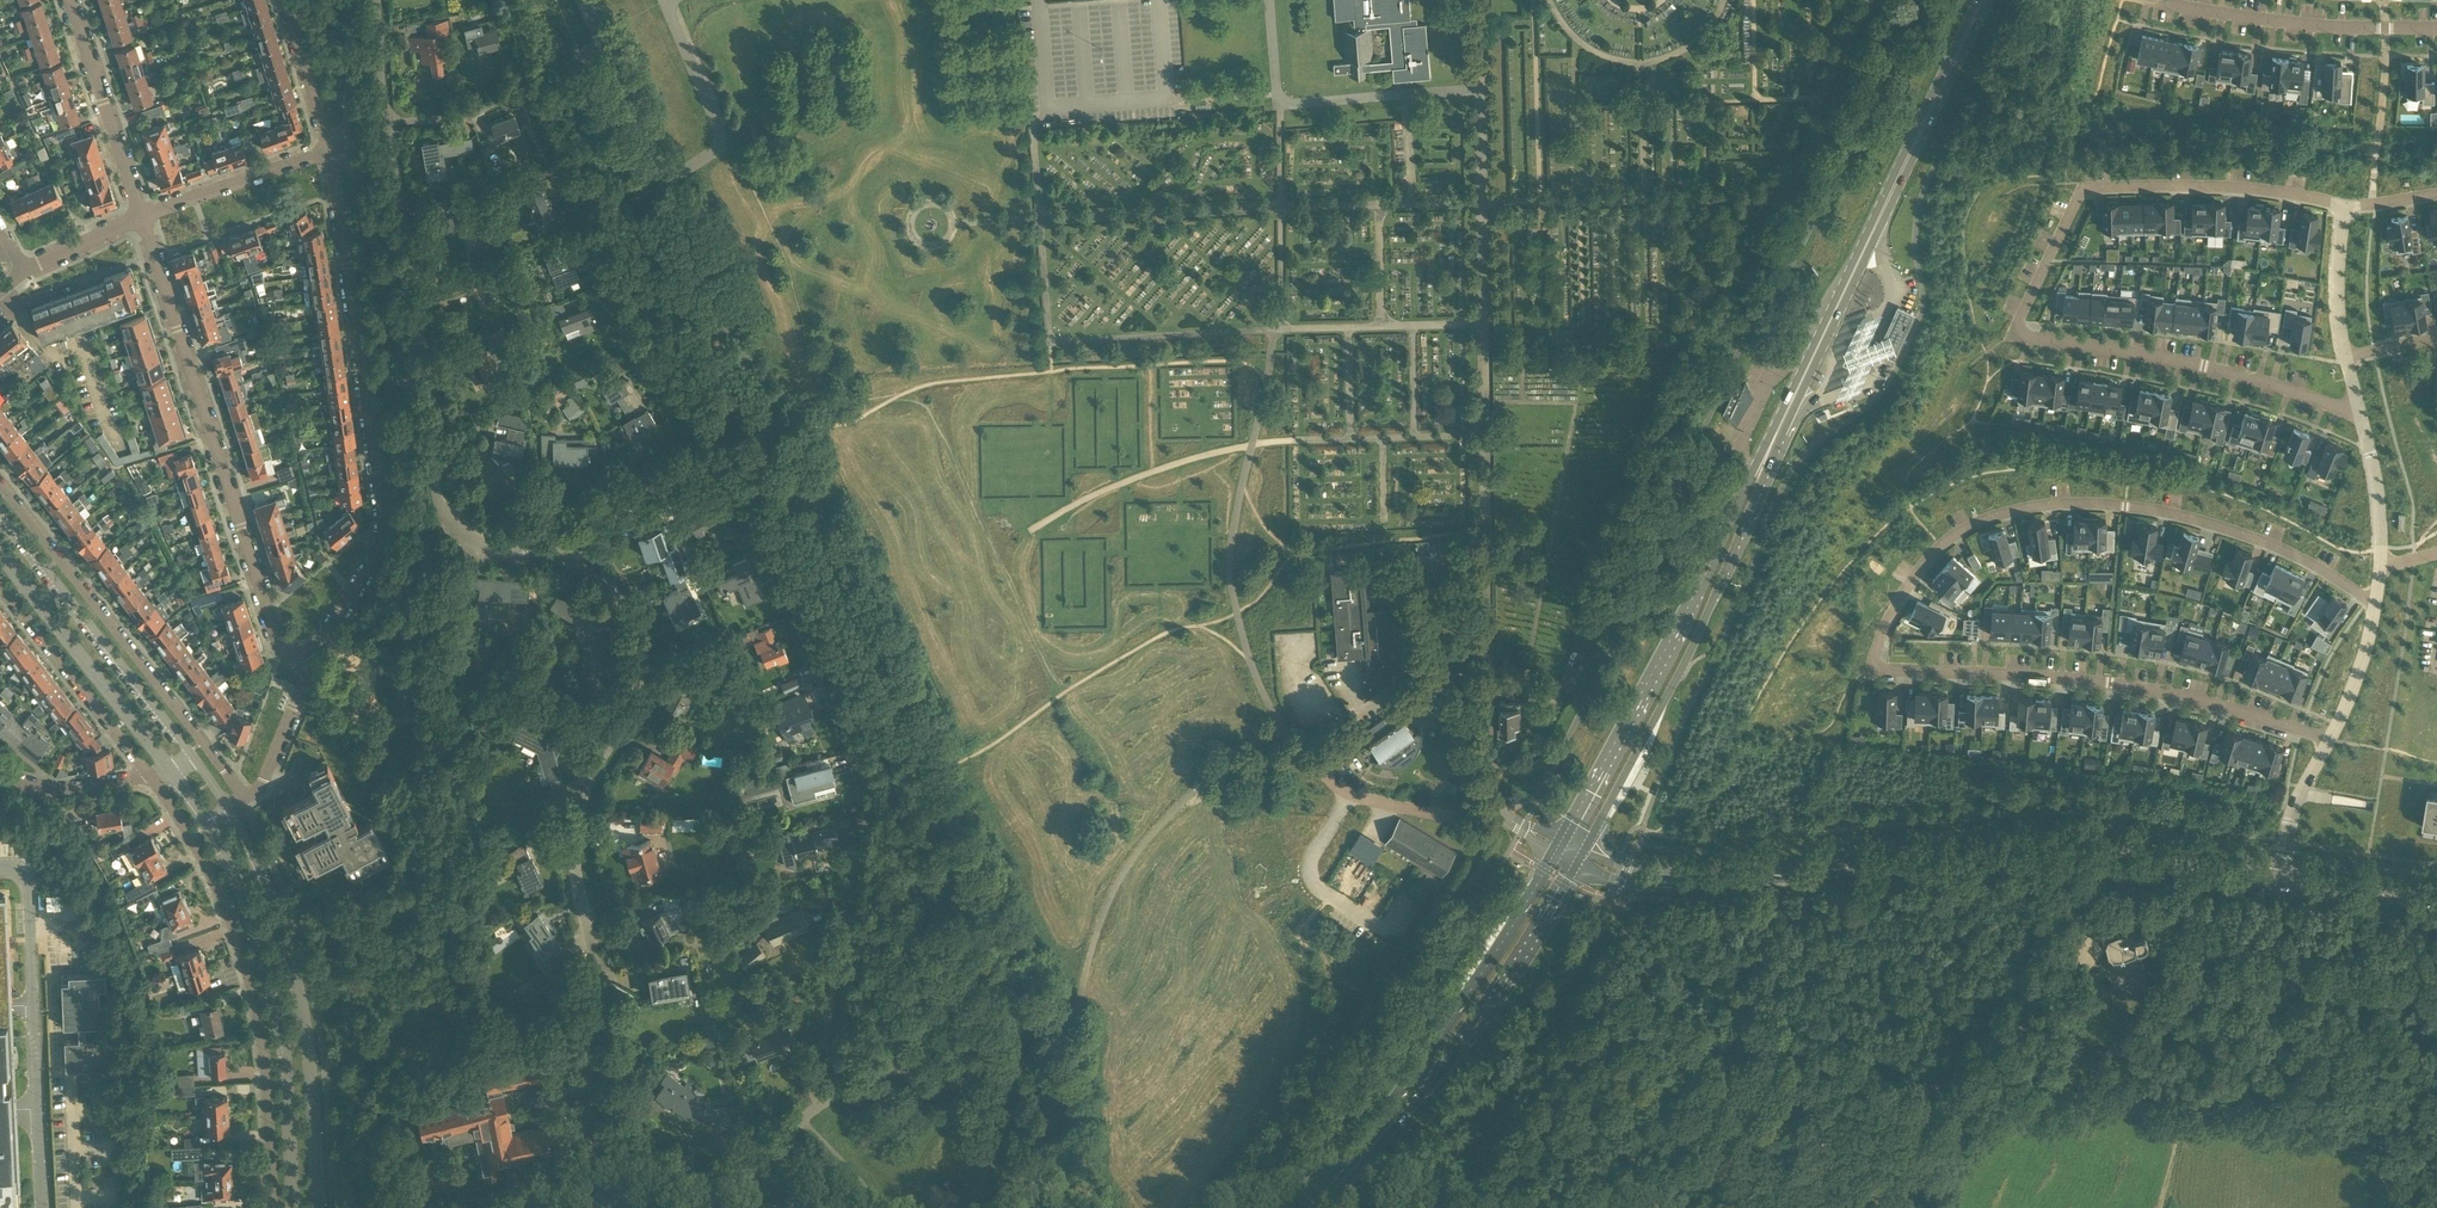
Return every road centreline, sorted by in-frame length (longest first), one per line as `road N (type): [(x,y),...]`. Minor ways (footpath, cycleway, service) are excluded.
road 1 (residential): [(2376,600),(2225,527),(2125,505),(2052,504),(1971,524),(1940,546),(1907,586),(1873,659),(1879,669),(2048,677),(2162,692),(2329,741)]
road 2 (residential): [(846,1091),(802,1118),(748,1172),(707,1191),(655,1185),(602,1146),(586,1093),(598,977),(575,839),(586,789),(634,695),(640,652),(613,591),(557,557)]
road 3 (residential): [(2361,416),(2205,367),(2017,329),(2089,187),(2261,189),(2346,206)]
road 4 (residential): [(846,1091),(827,1020),(866,785),(767,545),(716,456)]
road 5 (unclassified): [(1022,1020),(1074,1013),(1099,925),(1137,853),(1202,782),(1258,737),(1285,732),(1351,795),(1468,821),(1498,812)]
road 6 (residential): [(1022,1020),(1004,942),(780,440)]
road 7 (residential): [(310,663),(374,560),(384,528),(330,150)]
road 8 (residential): [(2103,855),(1685,880),(1635,878),(1585,857)]
road 9 (primary): [(1585,857),(1702,638),(1789,405)]
road 10 (primary): [(1789,405),(1558,845)]
road 11 (residential): [(310,663),(275,636),(141,217)]
road 12 (residential): [(148,775),(212,876),(246,964),(265,1062),(274,1207)]
road 13 (primary): [(1789,405),(1983,0)]
road 14 (primary): [(1558,845),(1397,1096),(1305,1207)]
road 15 (primary): [(1323,1207),(1494,1001),(1585,857)]
road 16 (residential): [(716,456),(636,344),(532,85)]
road 17 (track): [(1963,1098),(2080,1110),(2324,1115),(2370,1135)]
road 18 (residential): [(1893,1207),(2080,909),(2103,855)]
road 19 (tertiary): [(318,1207),(298,988),(259,870),(229,811)]
road 20 (residential): [(458,528),(388,126)]
road 21 (residential): [(458,528),(435,490),(347,142)]
road 22 (residential): [(243,800),(0,484)]
road 23 (tertiary): [(208,825),(245,896),(275,988),(294,1207)]
road 24 (tertiary): [(189,752),(0,510)]
road 25 (residential): [(2436,27),(2320,25),(2154,0)]
road 26 (residential): [(780,440),(666,182)]
road 27 (tertiary): [(0,554),(170,770)]
road 28 (track): [(2161,879),(2165,958),(2155,1001),(2064,1108)]
road 29 (residential): [(0,585),(148,775)]
road 30 (residential): [(141,217),(69,0)]
road 31 (unclassified): [(664,0),(720,137),(715,150),(666,182)]
road 32 (residential): [(141,217),(330,150)]
road 33 (residential): [(666,182),(582,0)]
road 34 (residential): [(557,557),(639,495),(716,456)]
road 35 (track): [(2436,998),(2416,996),(2386,1012),(2387,1095),(2370,1135)]
road 36 (residential): [(2280,882),(2103,855)]
road 37 (residential): [(2436,904),(2280,882)]
road 38 (residential): [(330,150),(285,0)]
road 39 (residential): [(243,800),(263,783),(310,663)]
road 40 (residential): [(388,126),(459,117),(532,85)]
road 41 (residential): [(2280,882),(2293,808),(2329,741)]
road 42 (residential): [(2346,356),(2338,298),(2346,206)]
road 43 (residential): [(2380,565),(2379,506),(2361,416)]
road 44 (residential): [(148,775),(57,789),(0,776)]
road 45 (residential): [(974,1207),(1020,1064)]
road 46 (residential): [(2329,741),(2351,694),(2376,600)]
road 47 (residential): [(347,142),(349,0)]
road 48 (residential): [(969,1057),(925,1062),(846,1091)]
road 49 (residential): [(25,271),(141,217)]
road 50 (residential): [(388,126),(377,0)]

